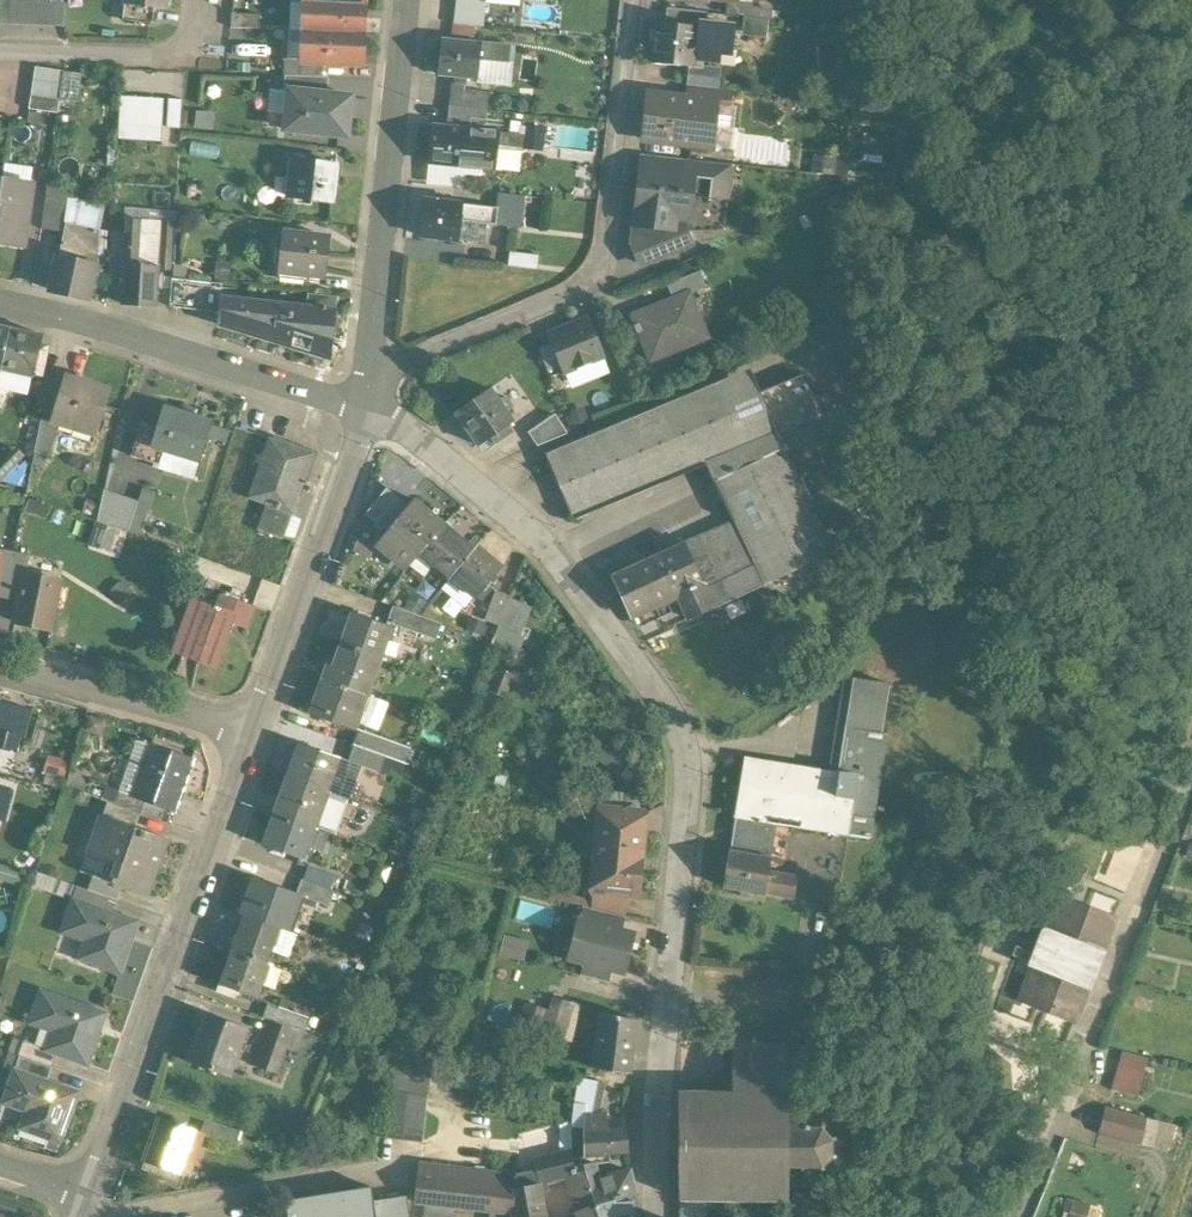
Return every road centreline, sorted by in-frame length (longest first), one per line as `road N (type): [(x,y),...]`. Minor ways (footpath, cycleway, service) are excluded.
road 1 (residential): [(366,409),(488,490),(530,532),(612,629),(685,738),(652,1216)]
road 2 (residential): [(372,360),(402,365),(577,293),(598,276),(630,0)]
road 3 (residential): [(1013,1216),(1191,742)]
road 4 (residential): [(87,1198),(250,736)]
road 5 (residential): [(0,305),(366,409)]
road 6 (residential): [(372,360),(407,0)]
road 7 (residential): [(250,736),(366,409)]
road 8 (residential): [(250,736),(0,665)]
road 9 (residential): [(0,53),(181,51),(191,0)]

